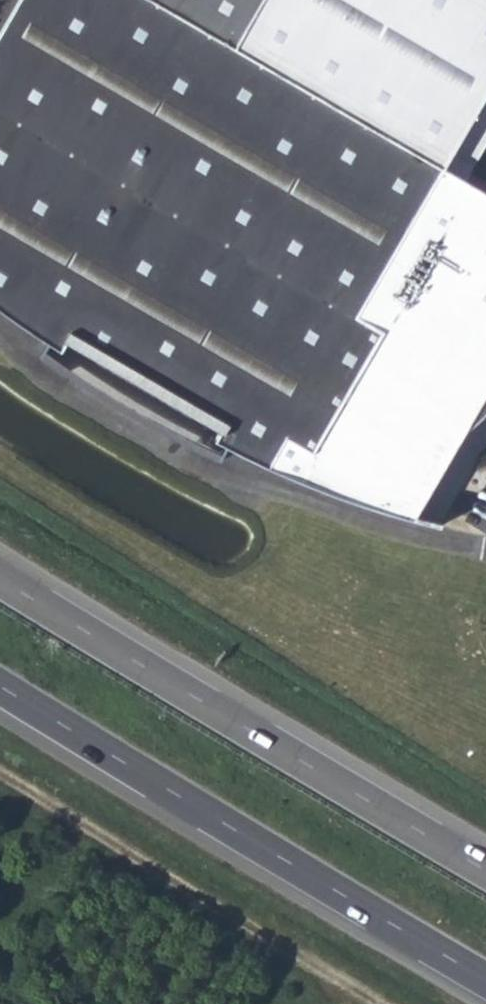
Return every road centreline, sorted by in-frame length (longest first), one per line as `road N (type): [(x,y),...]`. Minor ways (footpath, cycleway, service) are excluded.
road 1 (trunk): [(0,684),(485,978)]
road 2 (trunk): [(485,869),(0,578)]

